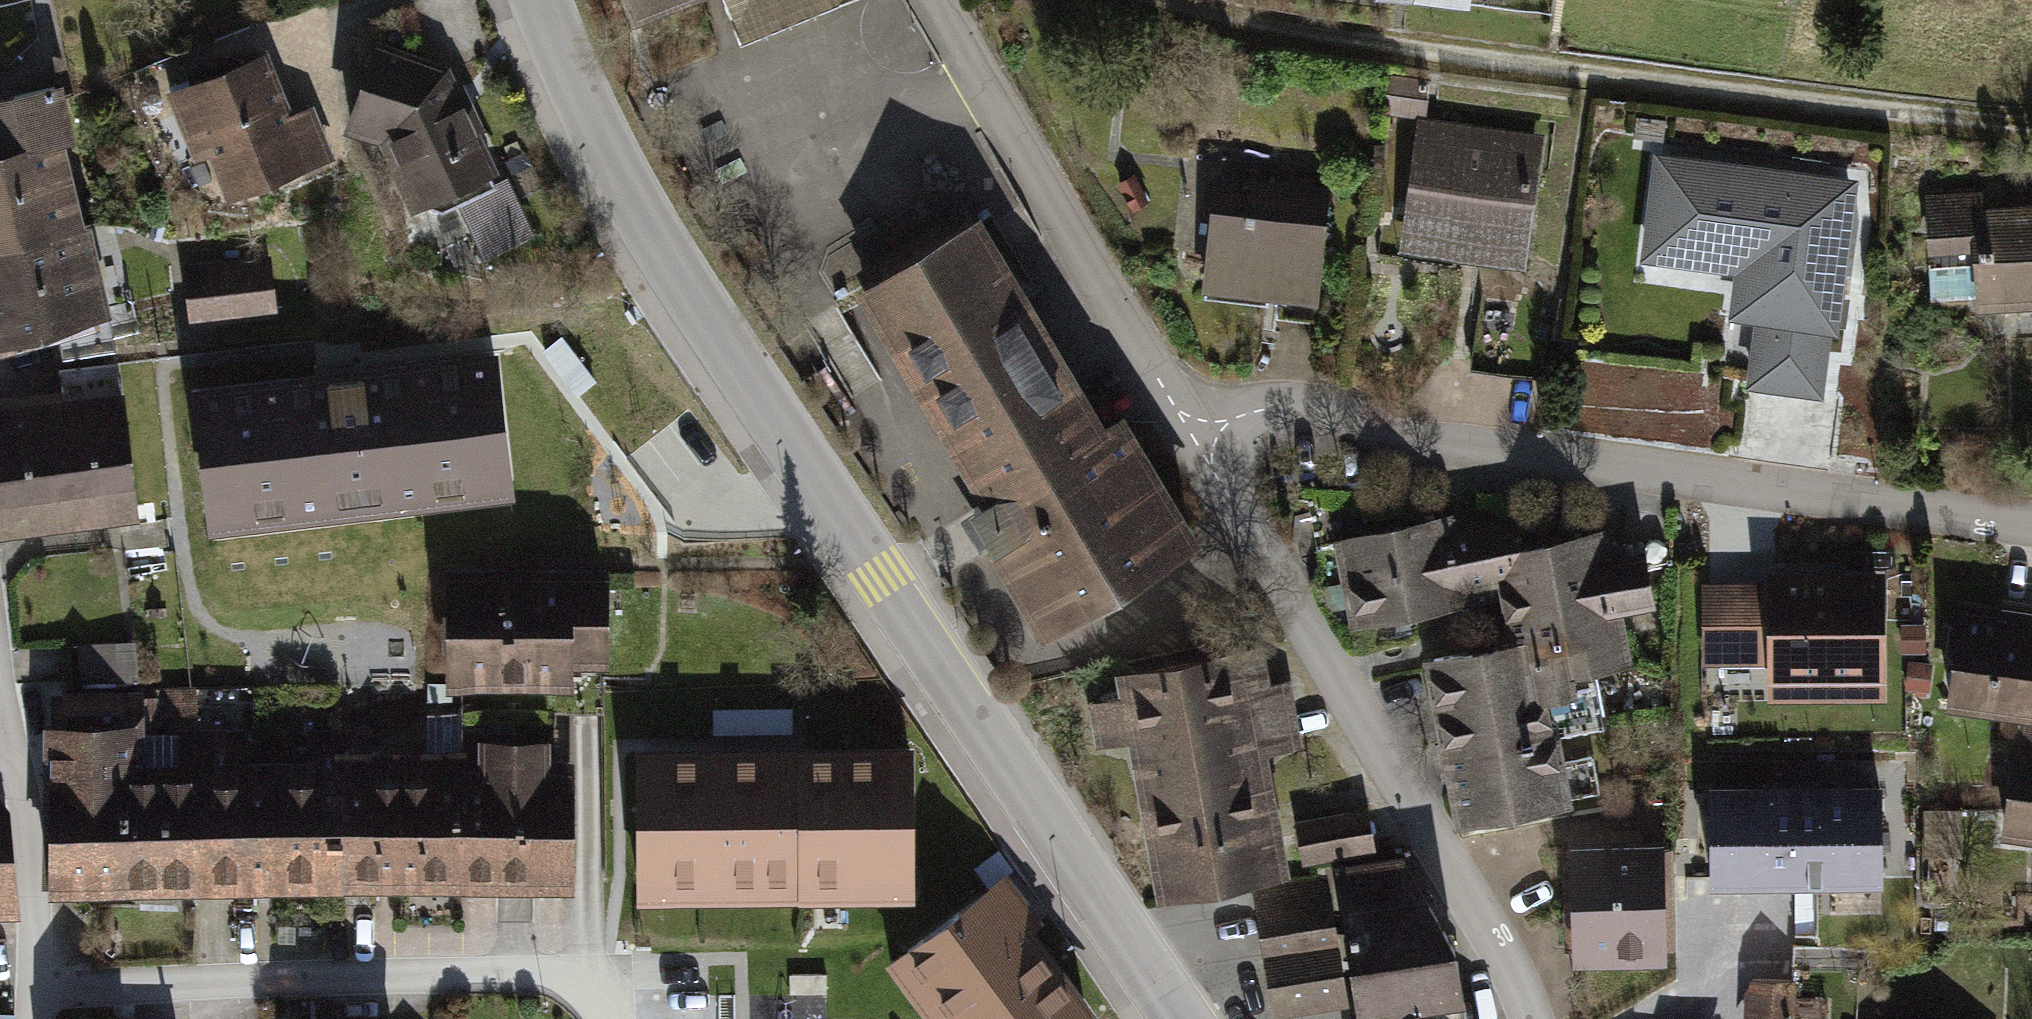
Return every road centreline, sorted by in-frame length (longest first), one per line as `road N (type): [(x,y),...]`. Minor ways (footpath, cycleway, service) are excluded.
road 1 (tertiary): [(547,0),(584,96),(676,263),(1179,1018)]
road 2 (residential): [(1163,0),(1221,18),(1411,50),(1881,114),(2031,123)]
road 3 (residential): [(2031,523),(1269,411),(1190,435)]
road 4 (residential): [(1190,435),(1498,946),(1534,1018)]
road 5 (residential): [(606,1018),(575,976),(33,985)]
road 6 (residential): [(932,0),(1190,435)]
road 7 (residential): [(33,985),(31,840),(7,752)]

